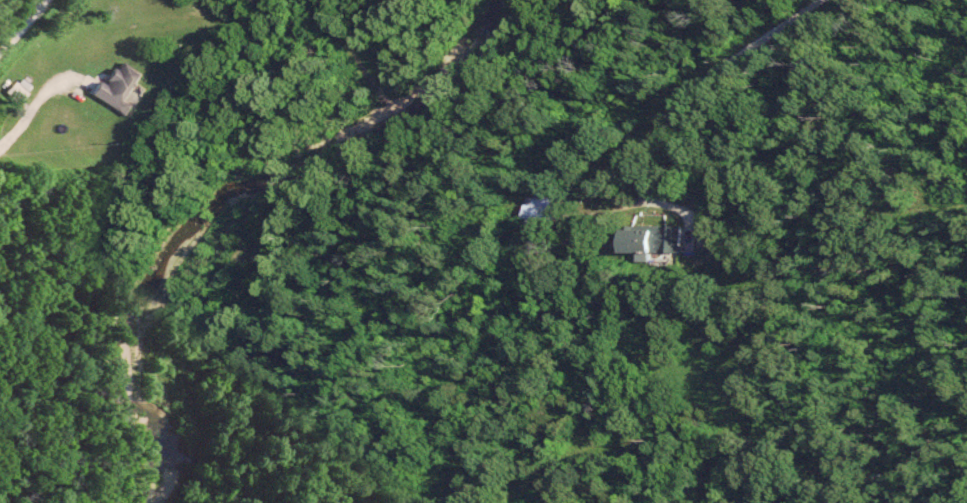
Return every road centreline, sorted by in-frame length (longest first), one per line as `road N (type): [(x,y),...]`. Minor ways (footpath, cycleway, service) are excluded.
road 1 (residential): [(325,0),(328,25),(341,42),(365,49),(426,33)]

